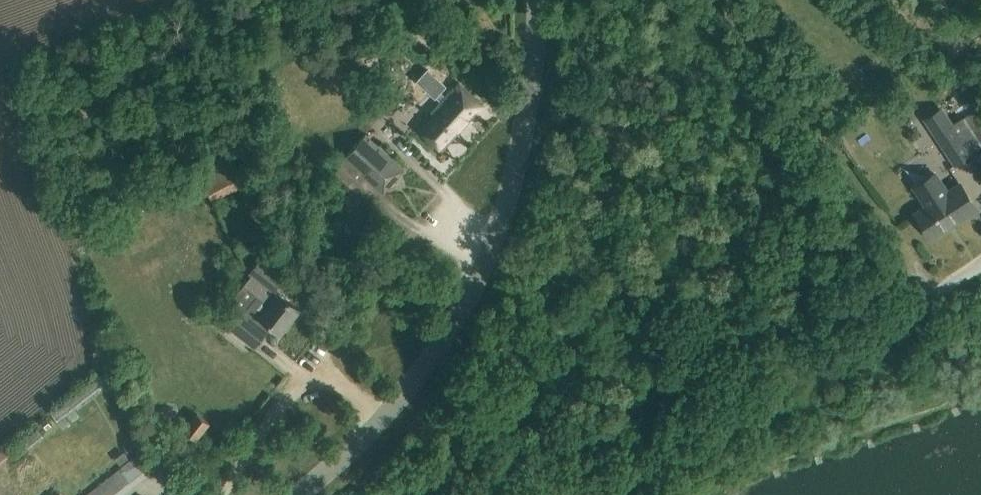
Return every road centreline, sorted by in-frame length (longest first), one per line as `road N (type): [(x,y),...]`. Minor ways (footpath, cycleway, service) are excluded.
road 1 (unclassified): [(298,494),(410,385),(479,274),(523,130),(538,0)]
road 2 (unclassified): [(593,494),(970,270)]

